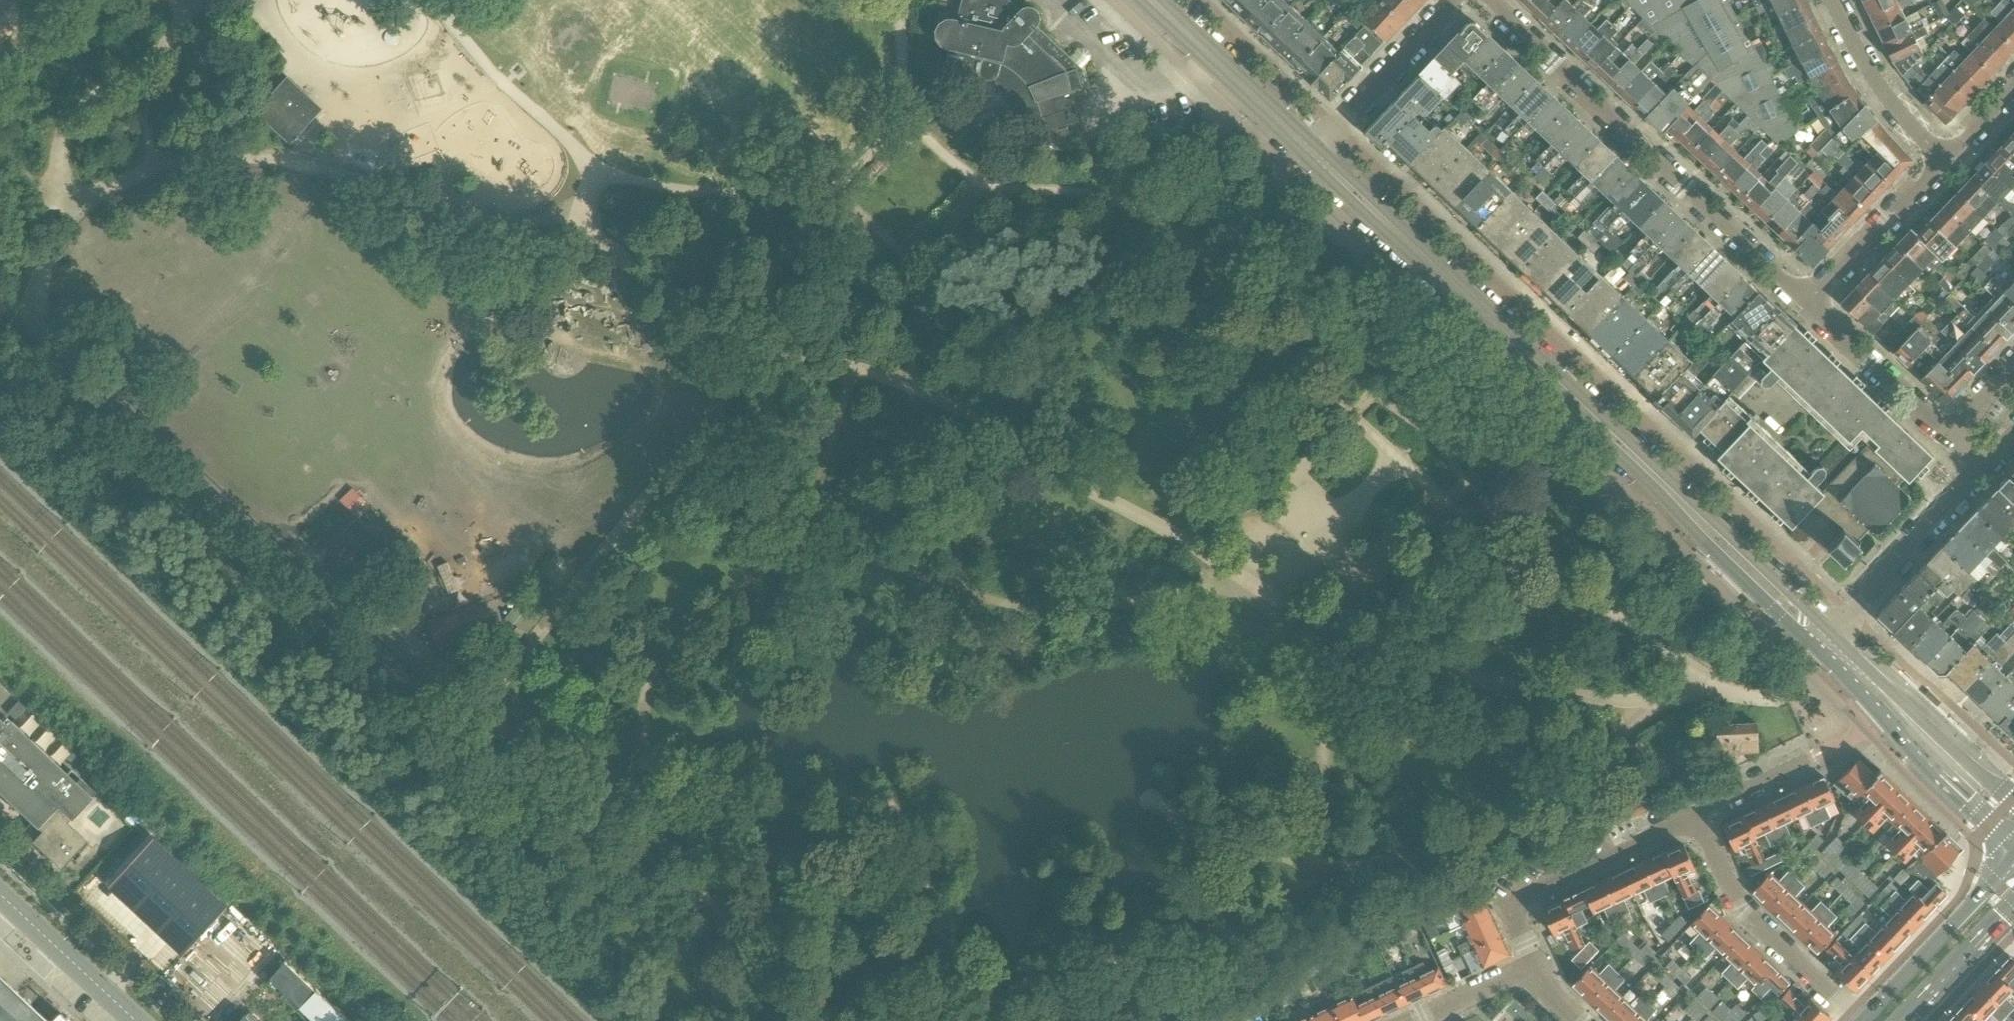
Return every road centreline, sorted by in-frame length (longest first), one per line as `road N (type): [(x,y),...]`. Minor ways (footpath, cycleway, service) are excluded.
road 1 (track): [(0,357),(705,1020)]
road 2 (secondary): [(1695,517),(1312,154)]
road 3 (residential): [(1806,302),(1489,0)]
road 4 (residential): [(1857,1020),(1739,911),(1690,816)]
road 5 (residential): [(1690,816),(1520,898),(1514,920),(1532,967)]
road 6 (residential): [(1819,637),(1980,470)]
road 7 (secondary): [(1312,154),(1149,0)]
road 8 (secondary): [(2013,857),(1860,1020)]
road 9 (residential): [(1312,154),(1455,0)]
road 10 (secondary): [(1968,774),(1819,637)]
road 11 (residential): [(1806,302),(1944,159)]
road 12 (residential): [(1944,159),(1880,88),(1833,0)]
road 13 (residential): [(136,1020),(0,892)]
road 14 (secondary): [(1819,637),(1805,606),(1727,534),(1695,517)]
road 15 (secondary): [(1695,517),(1713,547),(1771,606),(1819,637)]
road 16 (secondary): [(1904,1020),(2013,905)]
road 17 (residential): [(1952,437),(1837,332)]
road 18 (residential): [(1808,759),(1690,816)]
road 19 (residential): [(1413,1020),(1532,967)]

